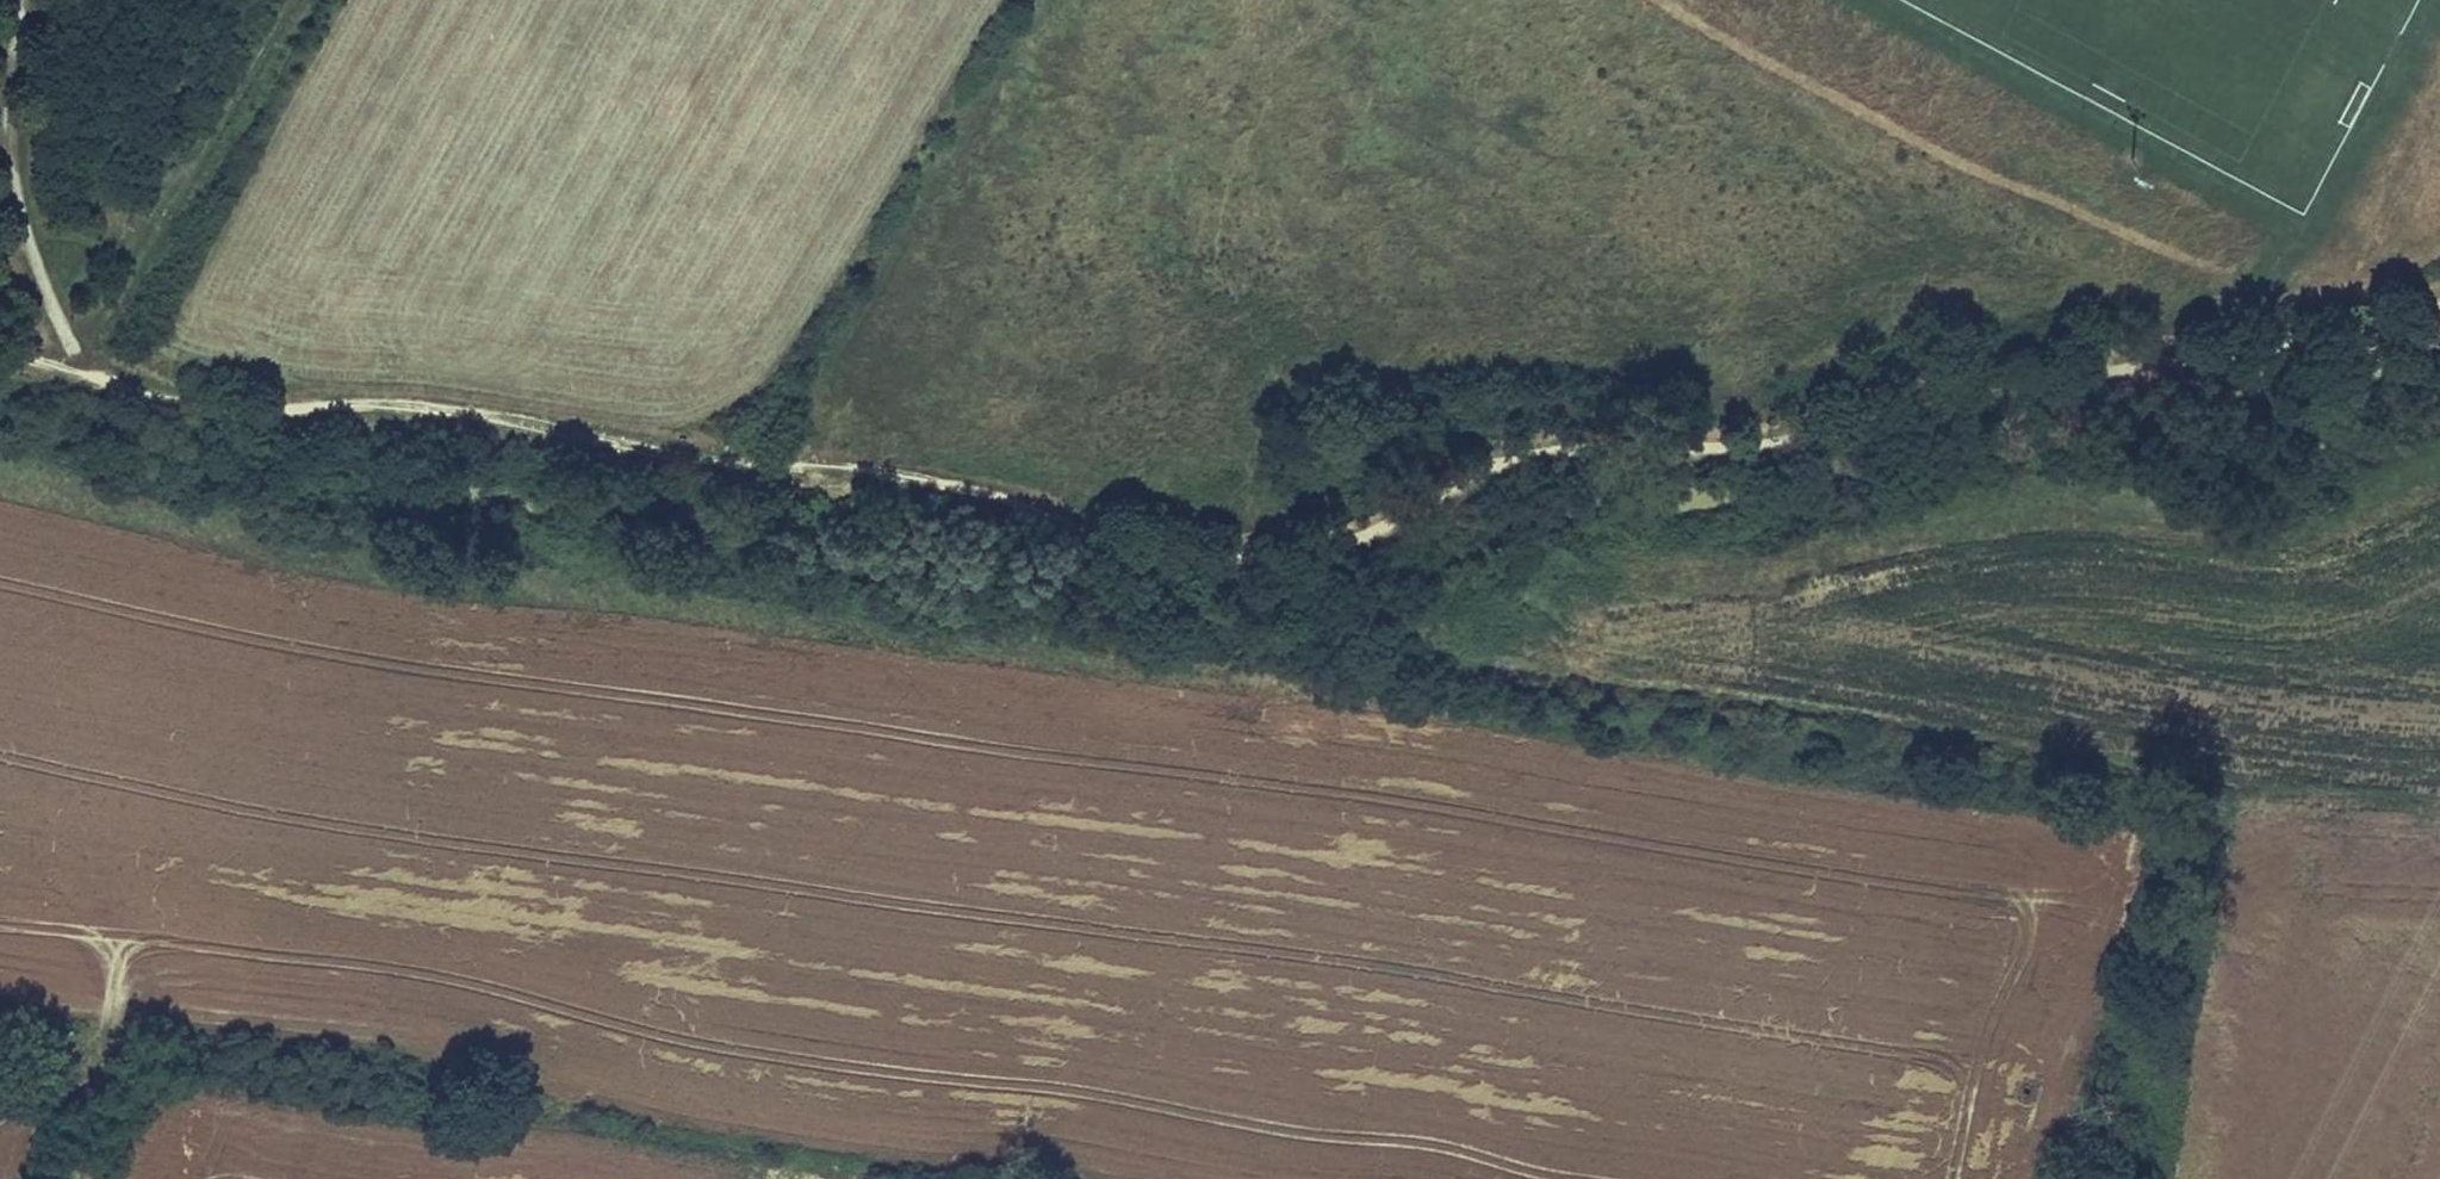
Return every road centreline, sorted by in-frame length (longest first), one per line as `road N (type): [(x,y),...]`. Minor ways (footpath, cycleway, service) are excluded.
road 1 (track): [(2040,1178),(2142,827)]
road 2 (track): [(67,1178),(119,1006)]

